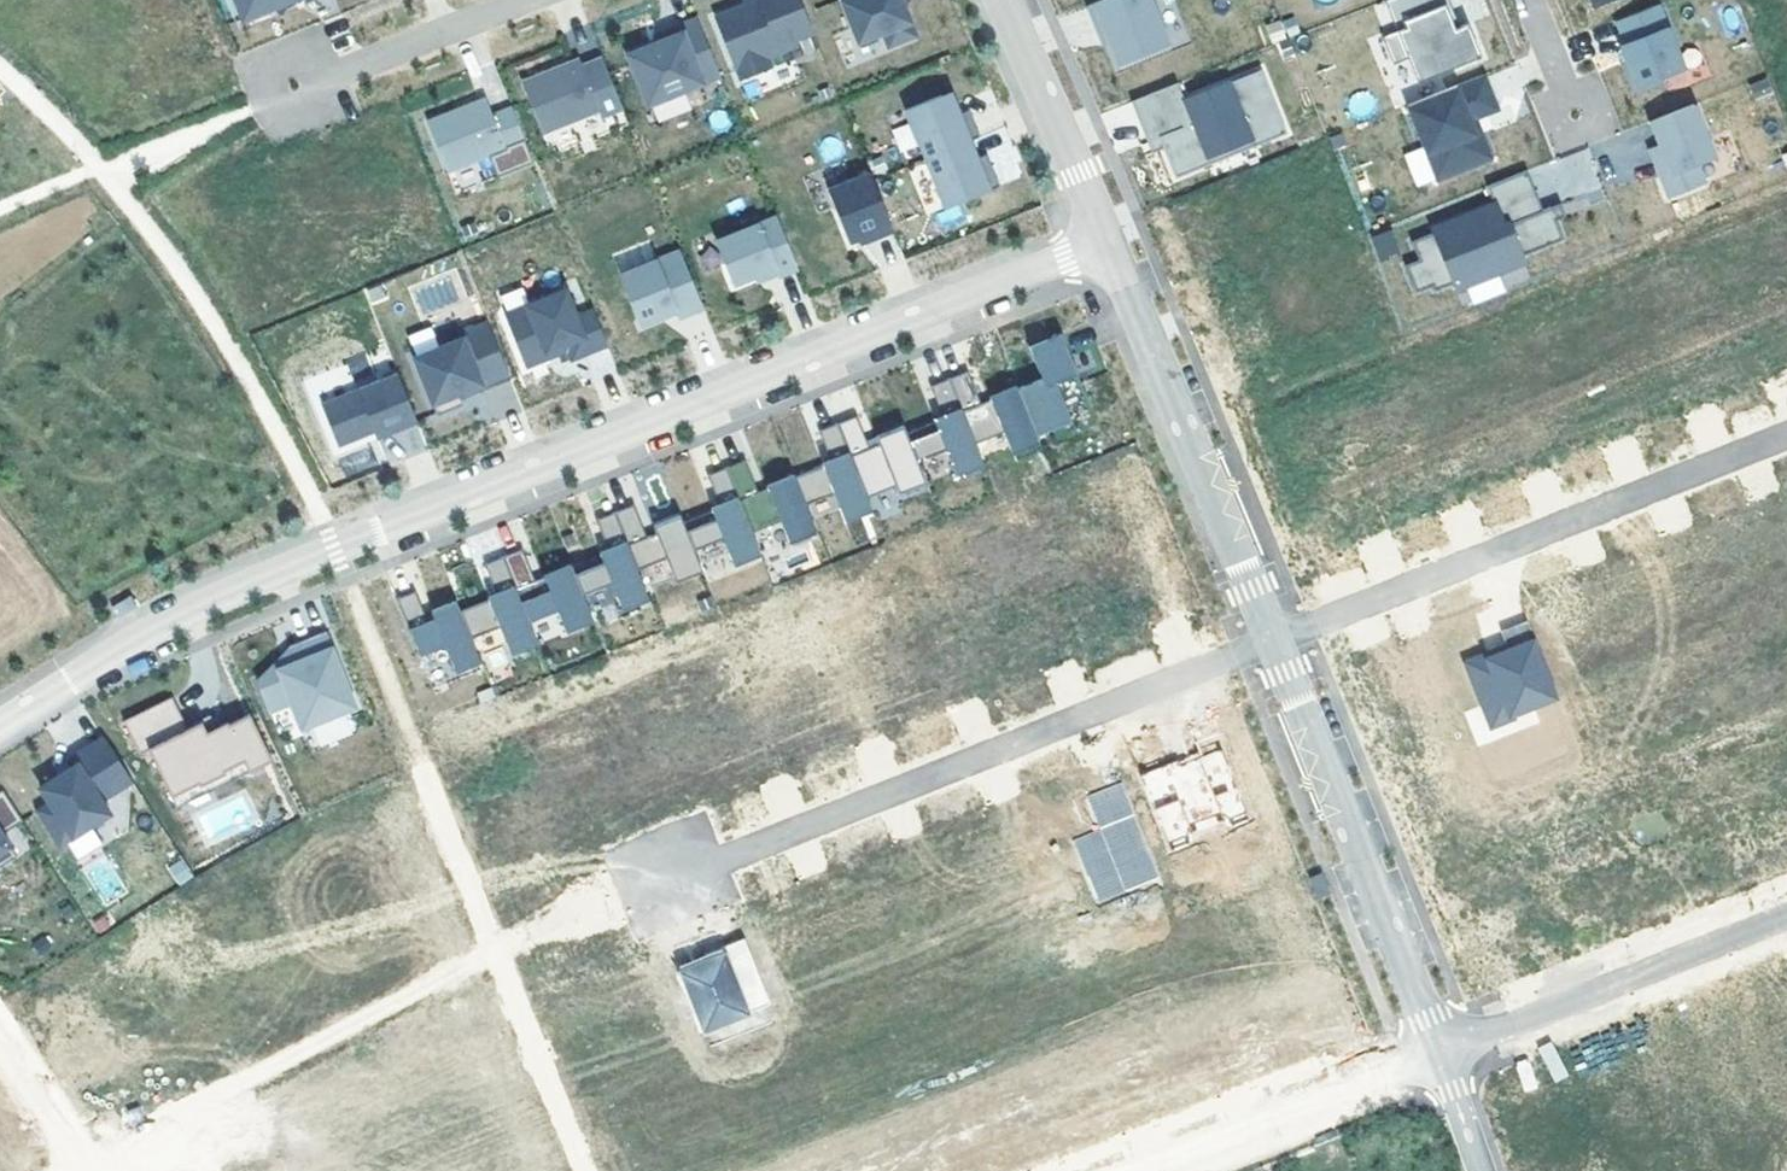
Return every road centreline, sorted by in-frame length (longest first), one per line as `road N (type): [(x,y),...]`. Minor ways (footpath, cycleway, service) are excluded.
road 1 (residential): [(0,724),(191,608),(1110,242)]
road 2 (residential): [(674,876),(1277,643)]
road 3 (residential): [(1277,643),(1786,436)]
road 4 (residential): [(1277,643),(1440,1054)]
road 5 (residential): [(1110,242),(1277,643)]
road 6 (residential): [(1786,918),(1440,1054)]
road 7 (residential): [(1146,1170),(1440,1054)]
road 8 (residential): [(1002,0),(1110,242)]
road 9 (residential): [(519,0),(295,88)]
road 10 (residential): [(0,1040),(85,1170)]
road 11 (residential): [(1589,133),(1534,0)]
road 12 (residential): [(1440,1054),(1481,1170)]

